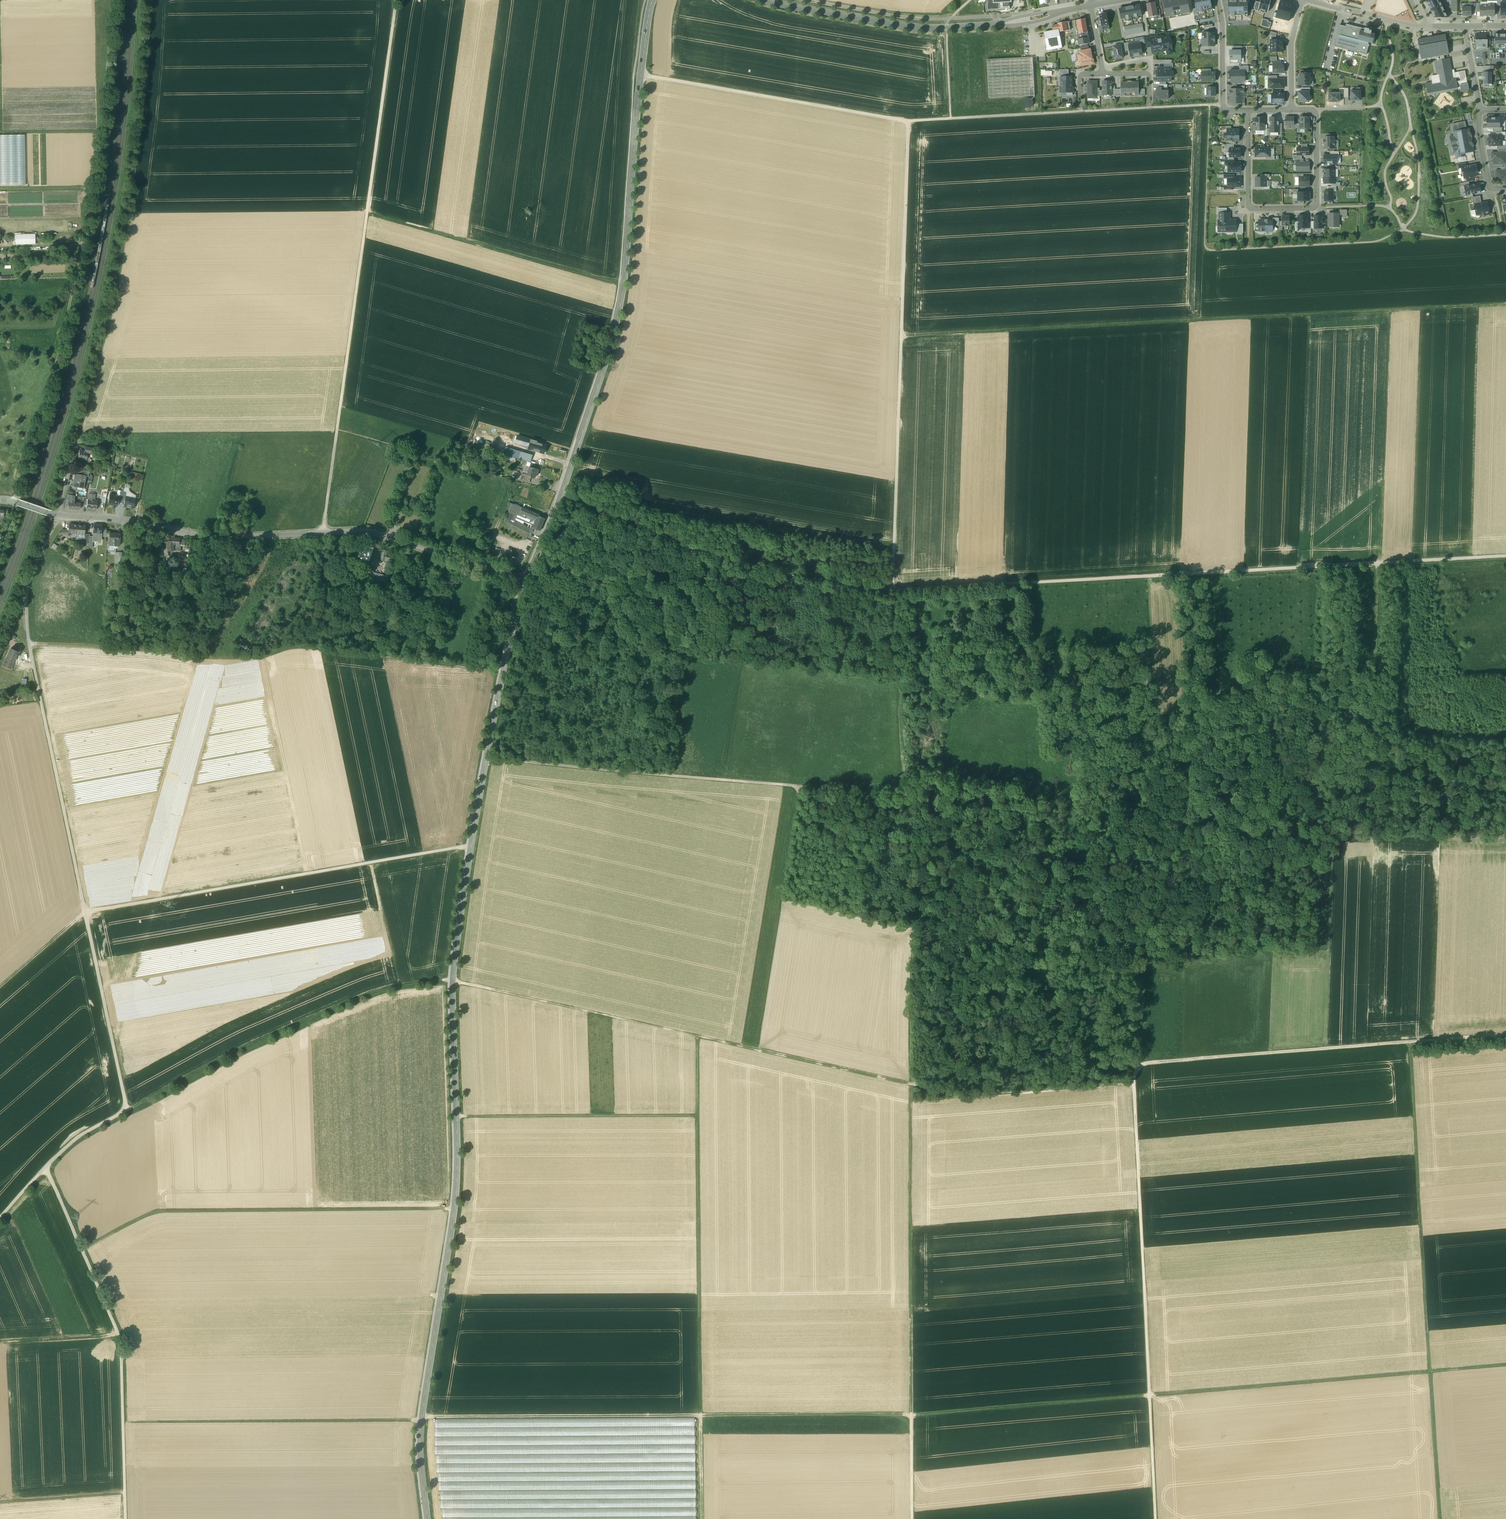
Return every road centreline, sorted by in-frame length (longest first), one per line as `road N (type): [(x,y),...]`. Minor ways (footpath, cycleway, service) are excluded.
road 1 (track): [(1409,1042),(1430,1371),(912,1415),(912,1518)]
road 2 (secondary): [(526,580),(454,958),(457,1182),(422,1417),(428,1518)]
road 3 (track): [(418,1416),(701,1416),(697,1115),(456,1117)]
road 4 (track): [(127,1110),(370,994),(448,980),(702,1039),(697,1115)]
road 5 (track): [(911,1083),(912,1415),(701,1416),(702,1518)]
road 6 (track): [(1505,556),(892,590)]
road 7 (track): [(1505,304),(902,334)]
road 8 (secondary): [(652,0),(617,316),(526,580)]
road 9 (track): [(641,74),(907,121),(1222,103)]
road 10 (track): [(1505,836),(1333,833),(1329,949),(1222,949),(1190,963),(1137,966),(1134,1064)]
road 11 (track): [(323,532),(396,0)]
road 12 (unclassified): [(526,580),(366,532),(218,537),(0,499)]
road 13 (track): [(504,670),(293,647),(186,658),(29,643)]
road 14 (track): [(907,121),(892,590)]
road 15 (track): [(151,0),(140,145),(76,446)]
road 16 (track): [(1156,1518),(1134,1080)]
road 17 (track): [(799,786),(906,793),(916,911),(911,1083)]
road 18 (track): [(471,846),(86,912)]
road 19 (track): [(82,1249),(155,1212),(454,1209)]
road 20 (track): [(1134,1064),(1505,1034)]
road 21 (track): [(48,1168),(121,1339),(125,1518)]
road 22 (track): [(561,498),(765,572),(892,590)]
road 23 (track): [(702,1039),(763,1053),(799,786)]
road 24 (track): [(86,912),(34,666),(26,590)]
road 25 (track): [(799,786),(486,758)]
road 26 (track): [(86,912),(127,1110),(79,1137),(48,1168)]
road 27 (track): [(623,286),(367,212)]
road 28 (track): [(1134,1064),(1134,1080),(965,1095),(911,1083)]
road 29 (track): [(1440,1518),(1430,1371),(1505,1365)]
road 30 (track): [(892,590),(906,793)]
road 31 (unclassified): [(764,0),(947,28)]
road 32 (residential): [(1248,110),(1249,209),(1314,209)]
road 33 (track): [(911,1083),(763,1053)]
road 34 (residential): [(947,28),(1091,6)]
road 35 (residential): [(1218,0),(1222,107),(1248,110)]
road 36 (track): [(0,1502),(125,1493)]

